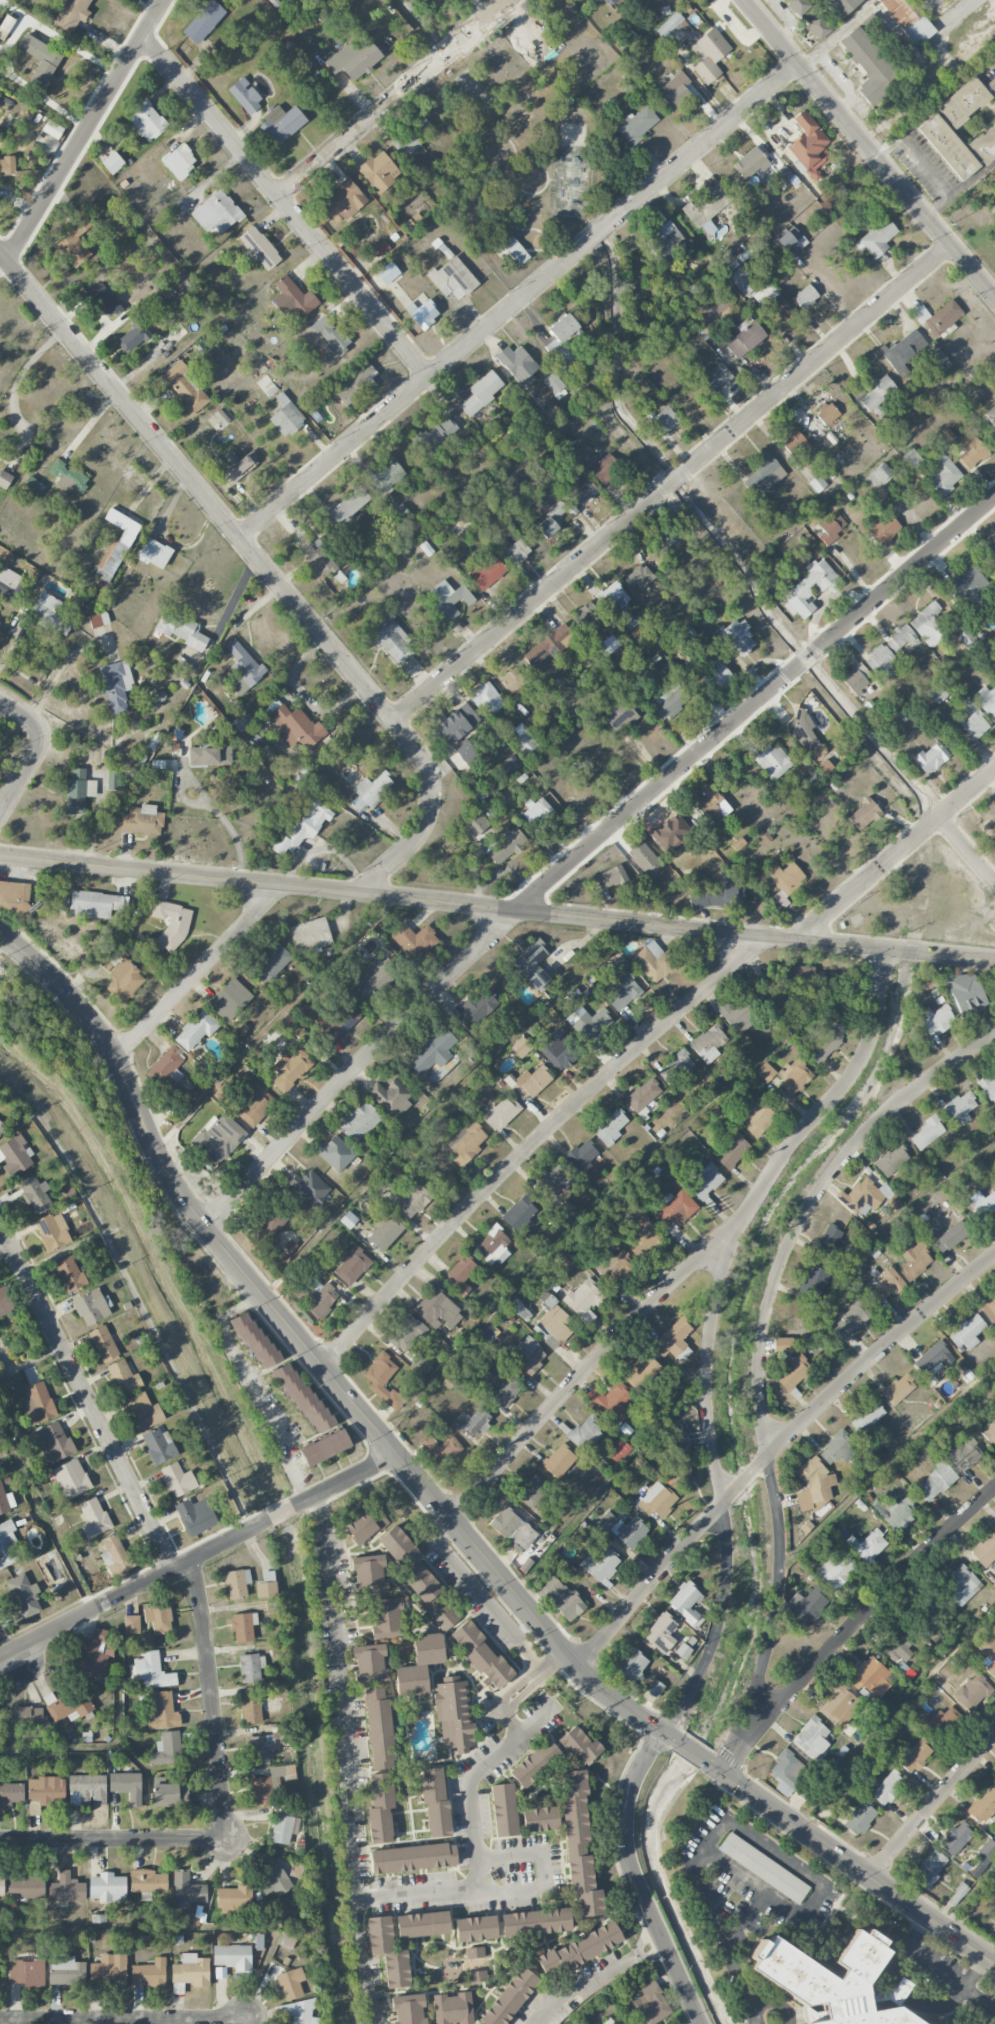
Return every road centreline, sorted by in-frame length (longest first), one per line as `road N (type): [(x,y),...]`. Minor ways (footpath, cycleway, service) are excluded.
road 1 (secondary): [(0,932),(73,999),(100,1036),(168,1175),(203,1227),(570,1663),(994,1967)]
road 2 (residential): [(882,950),(871,1042),(851,1078),(780,1159),(717,1286),(707,1398),(725,1561),(719,1626),(699,1678),(628,1797),(633,1875),(701,2023)]
road 3 (residential): [(994,498),(514,911),(203,1227)]
road 4 (residential): [(994,961),(0,855)]
road 5 (residential): [(354,894),(424,831),(435,802),(430,764),(0,253)]
road 6 (residential): [(951,245),(392,721)]
road 7 (residential): [(796,63),(238,538)]
road 8 (residential): [(746,1735),(778,1562),(759,1400),(764,1326),(789,1240),(858,1134)]
road 9 (residential): [(762,937),(503,1173),(322,1370)]
road 10 (residential): [(994,1255),(769,1453),(578,1670)]
road 11 (residential): [(398,1456),(0,1657)]
road 12 (residential): [(429,377),(143,36)]
road 13 (residential): [(734,1242),(712,1246),(577,1378),(451,1519)]
road 14 (residential): [(994,1488),(746,1735),(720,1773)]
road 15 (residential): [(173,1571),(0,1221)]
road 16 (residential): [(994,296),(743,0)]
road 17 (residential): [(165,0),(6,260)]
road 18 (residential): [(509,0),(277,196)]
road 19 (residential): [(228,1839),(206,1639),(189,1563)]
road 20 (residential): [(994,769),(795,940)]
road 21 (residential): [(245,2020),(0,2021)]
road 22 (residential): [(268,885),(259,911),(114,1059)]
road 23 (residential): [(228,1839),(0,1840)]
road 24 (residential): [(994,1736),(869,1878)]
road 25 (residential): [(994,1031),(858,1134)]
road 26 (residential): [(0,812),(40,734),(0,700)]

